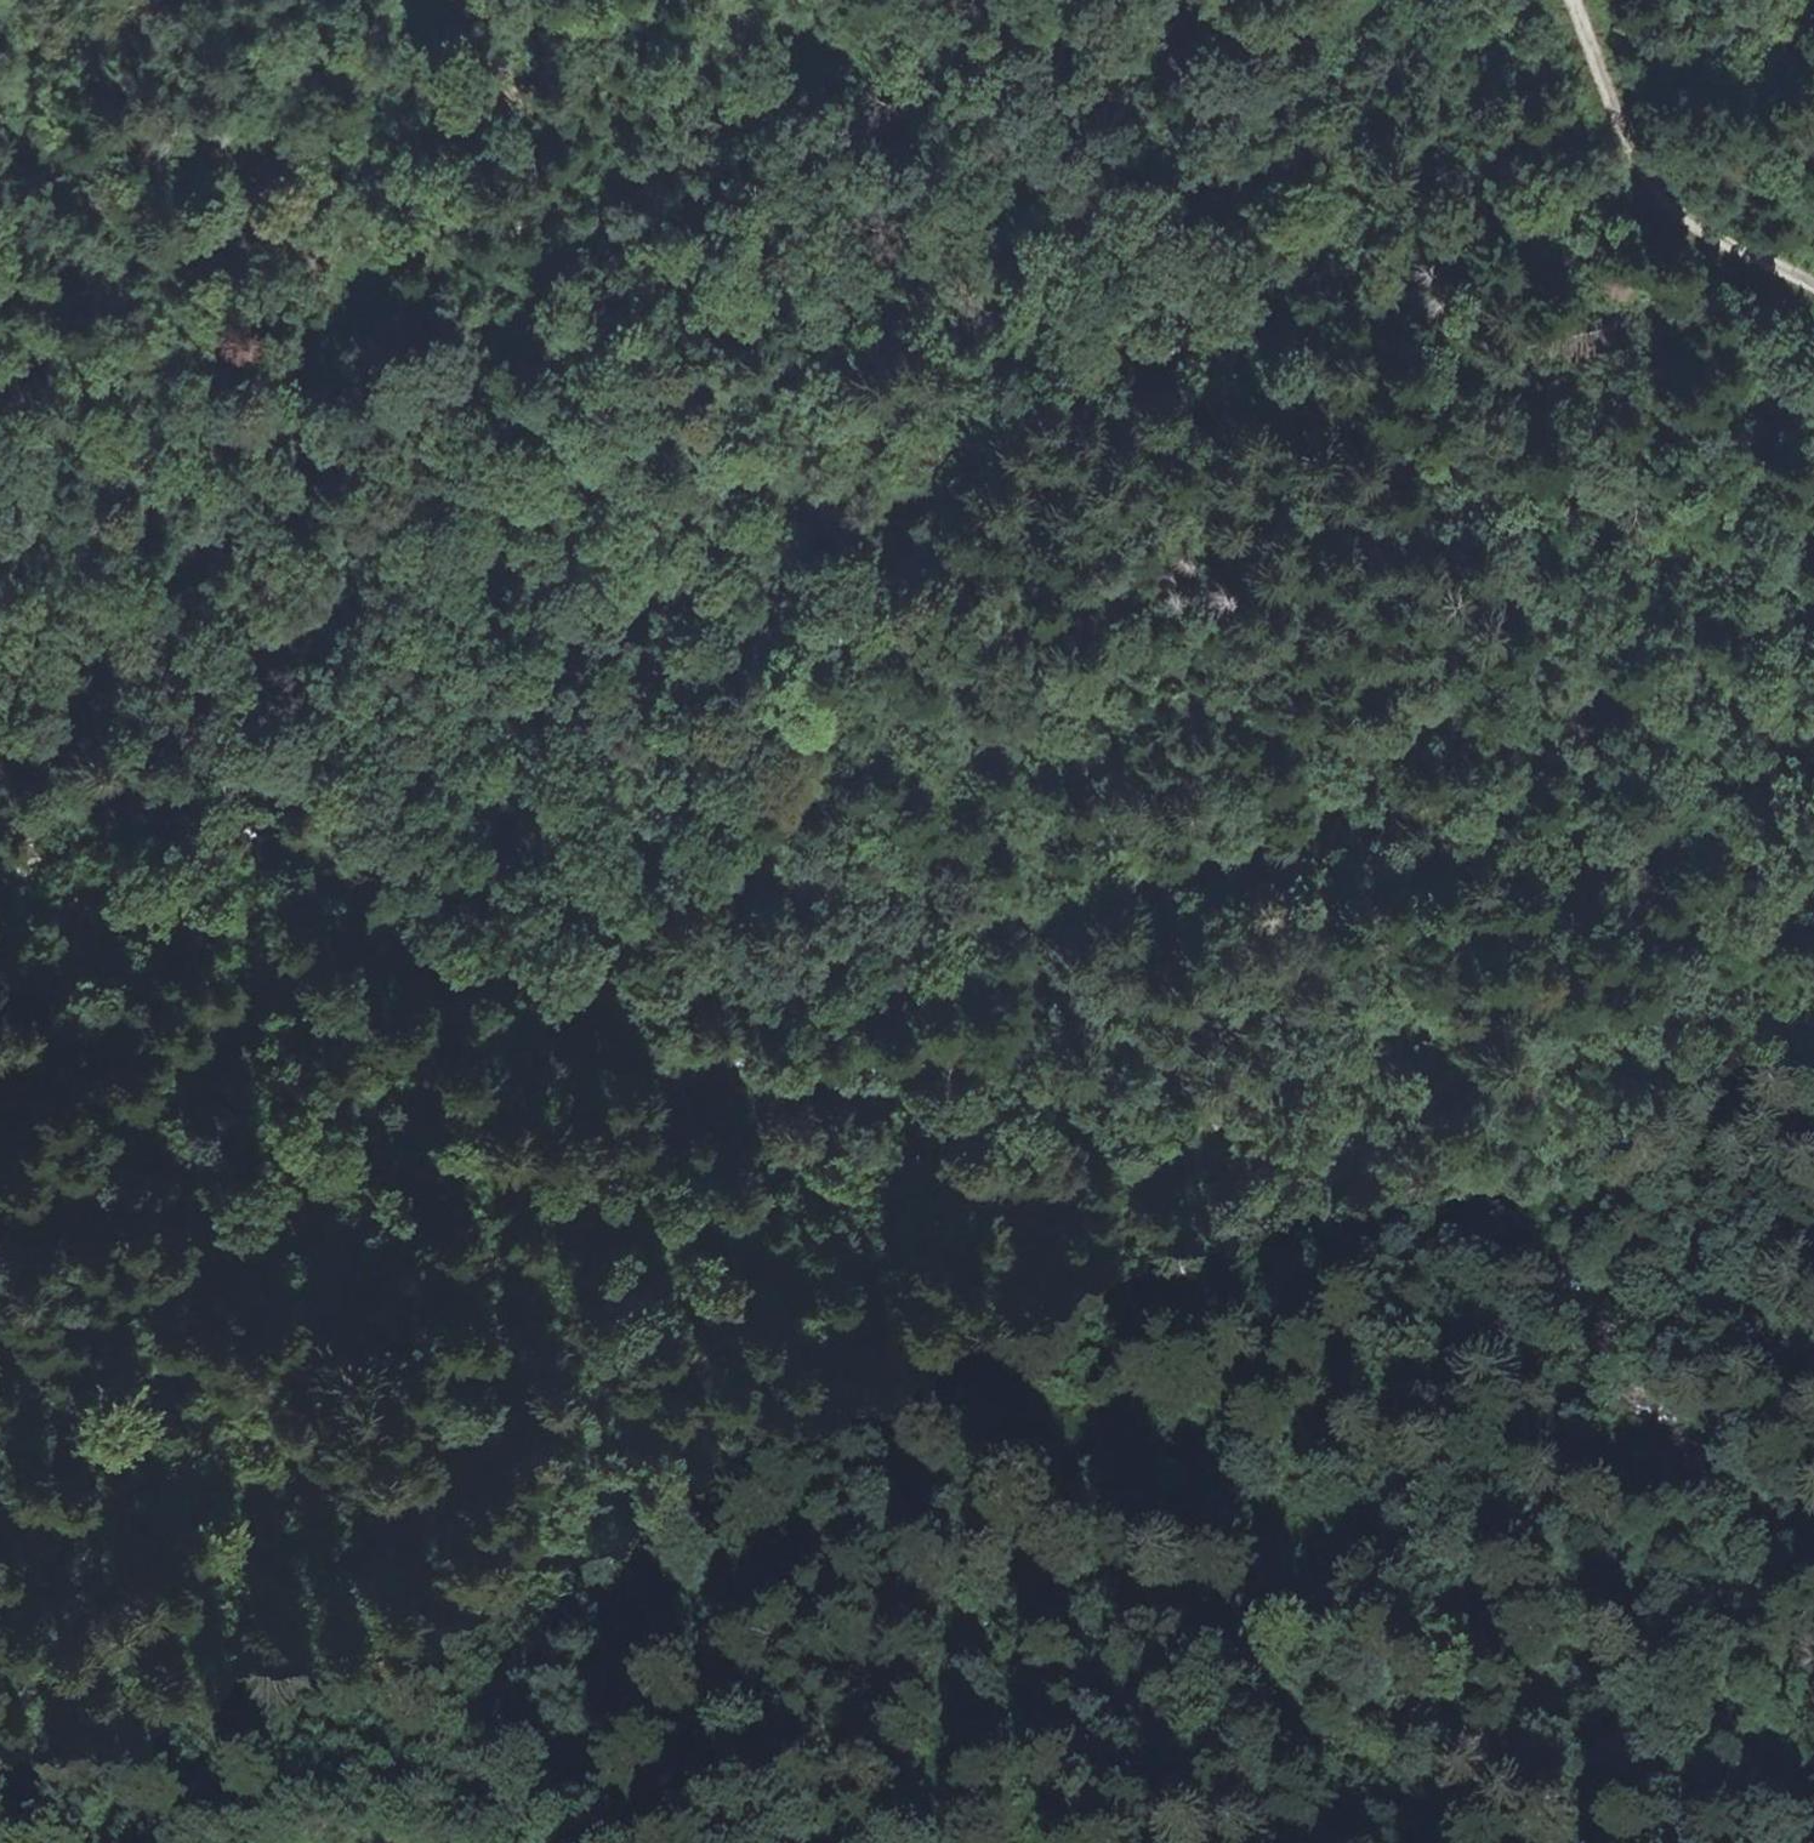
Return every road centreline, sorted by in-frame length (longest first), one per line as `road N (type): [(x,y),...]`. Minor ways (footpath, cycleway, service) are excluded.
road 1 (track): [(646,1842),(503,1790),(344,1749),(192,1842)]
road 2 (unclassified): [(1579,0),(1664,190),(1813,282)]
road 3 (track): [(1008,1842),(888,1782),(647,1842)]

